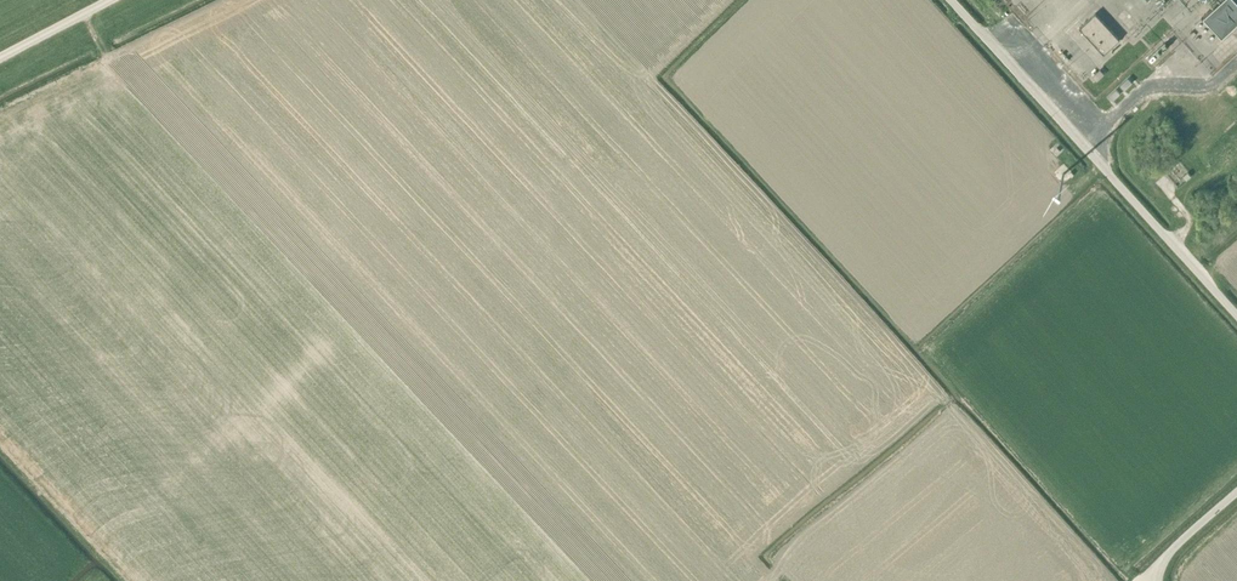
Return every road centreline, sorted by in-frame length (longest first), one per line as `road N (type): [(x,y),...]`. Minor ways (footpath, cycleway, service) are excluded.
road 1 (unclassified): [(1236,322),(952,0)]
road 2 (unclassified): [(1148,580),(1236,490)]
road 3 (unclassified): [(0,57),(108,0)]

